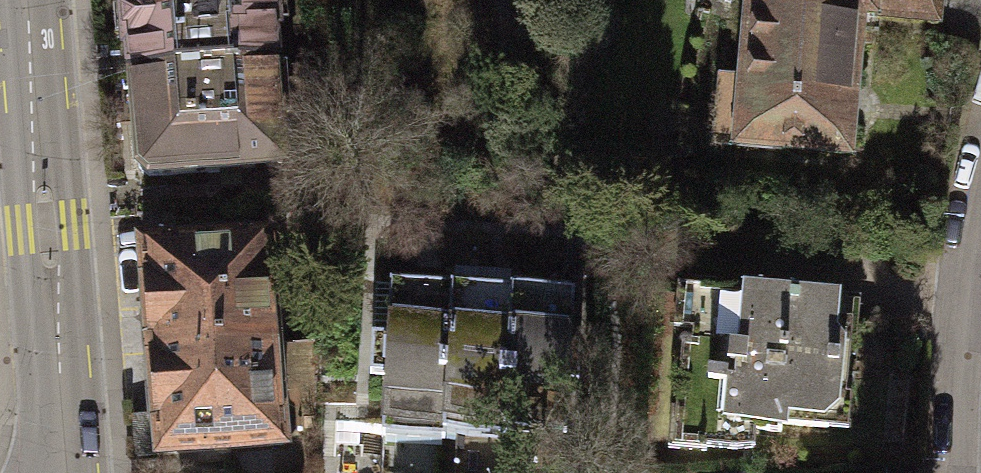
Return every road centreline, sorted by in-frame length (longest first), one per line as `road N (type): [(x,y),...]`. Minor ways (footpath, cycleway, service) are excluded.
road 1 (tertiary): [(67,472),(27,0)]
road 2 (residential): [(955,472),(980,213)]

